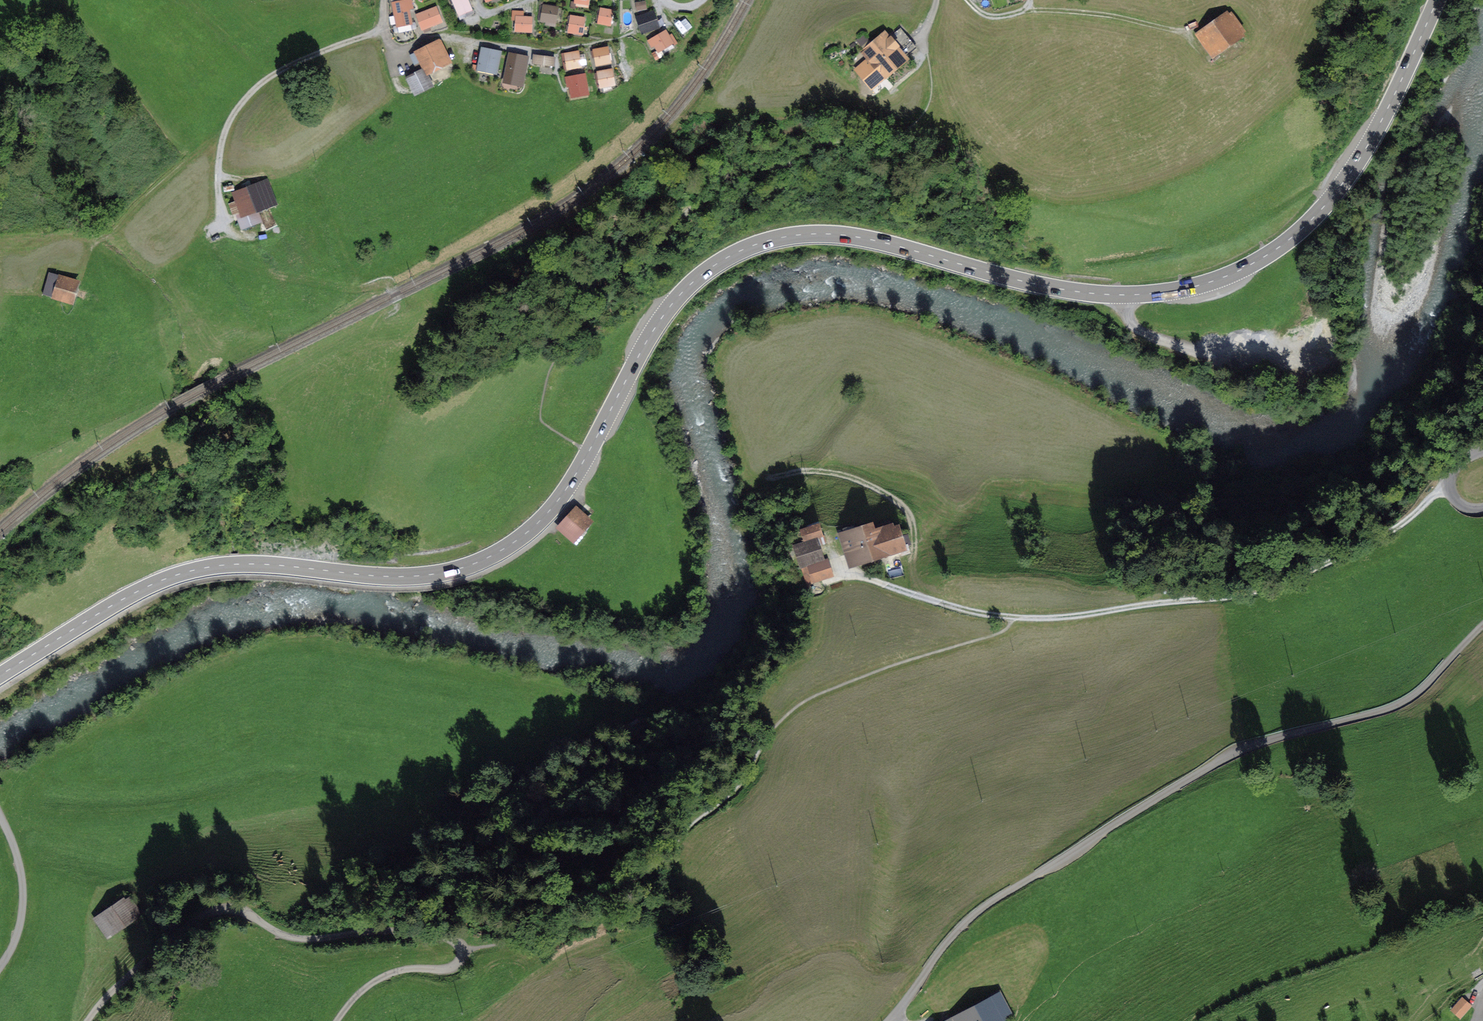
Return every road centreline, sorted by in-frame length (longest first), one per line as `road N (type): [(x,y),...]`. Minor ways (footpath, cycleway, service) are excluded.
road 1 (primary): [(1437,0),(1342,184),(1302,229),(1239,270),(1181,290),(1108,294),(843,235),(755,245),(703,274),(671,305),(567,487),(502,550),(416,576),(251,564),(192,570),(123,599),(0,675)]
road 2 (track): [(889,1020),(982,910),(1207,769),(1260,743),(1414,697),(1482,625)]
road 3 (track): [(1012,617),(1261,590),(1384,535),(1450,488)]
road 4 (residential): [(88,1020),(185,927),(218,910),(245,912),(304,939),(416,931),(454,939),(463,950)]
road 5 (track): [(384,30),(280,72),(241,104),(219,158),(221,219)]
road 6 (track): [(1203,54),(1182,33),(1120,18),(1034,10),(996,17),(967,0)]
road 7 (track): [(766,478),(837,474),(900,504),(913,527),(922,597)]
road 8 (track): [(851,573),(1012,617)]
road 9 (residential): [(0,967),(18,932),(23,898),(0,816)]
road 10 (track): [(1252,351),(1208,352),(1144,332),(1129,319),(1125,295)]

